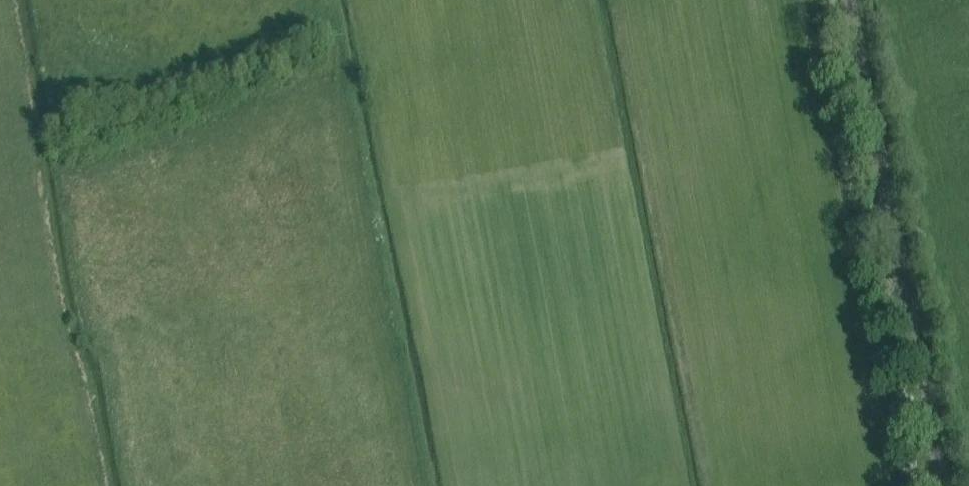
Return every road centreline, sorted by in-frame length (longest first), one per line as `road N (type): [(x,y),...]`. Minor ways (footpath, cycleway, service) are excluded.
road 1 (track): [(938,485),(847,0)]

